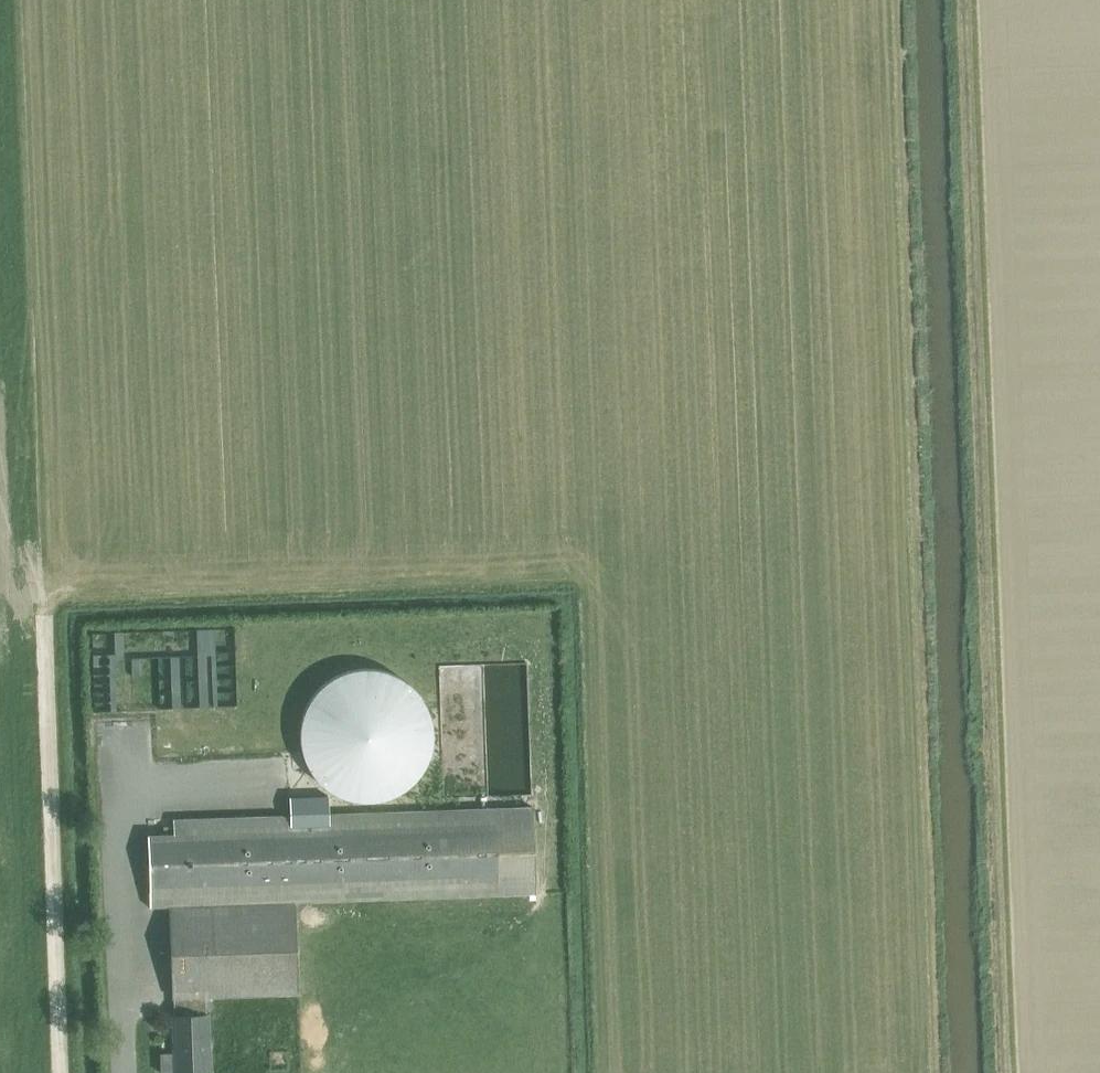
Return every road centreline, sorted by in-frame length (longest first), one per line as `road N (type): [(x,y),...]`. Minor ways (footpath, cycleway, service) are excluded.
road 1 (track): [(1017,1072),(973,0)]
road 2 (track): [(43,617),(60,1072)]

